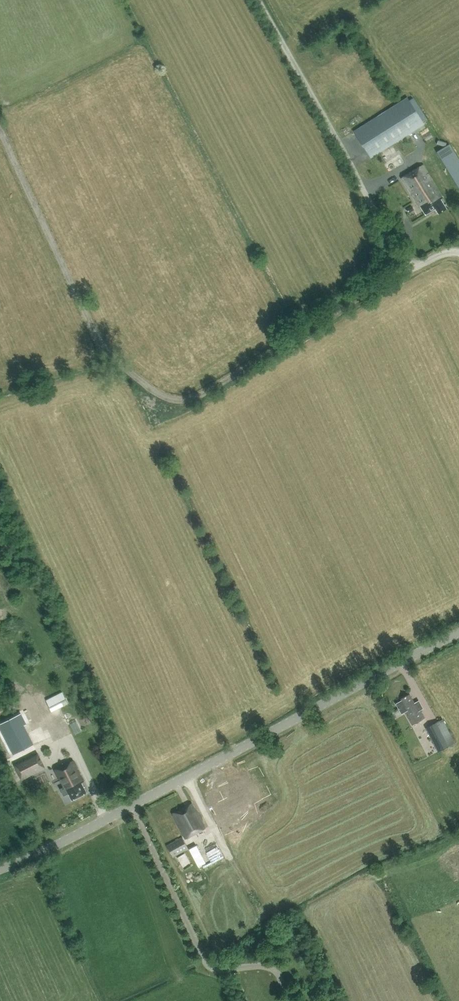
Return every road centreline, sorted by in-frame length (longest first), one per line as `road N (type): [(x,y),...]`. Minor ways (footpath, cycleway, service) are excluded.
road 1 (track): [(409,270),(200,395),(172,400),(101,345),(0,131)]
road 2 (tertiary): [(0,871),(458,633)]
road 3 (track): [(290,1000),(265,924),(184,778)]

